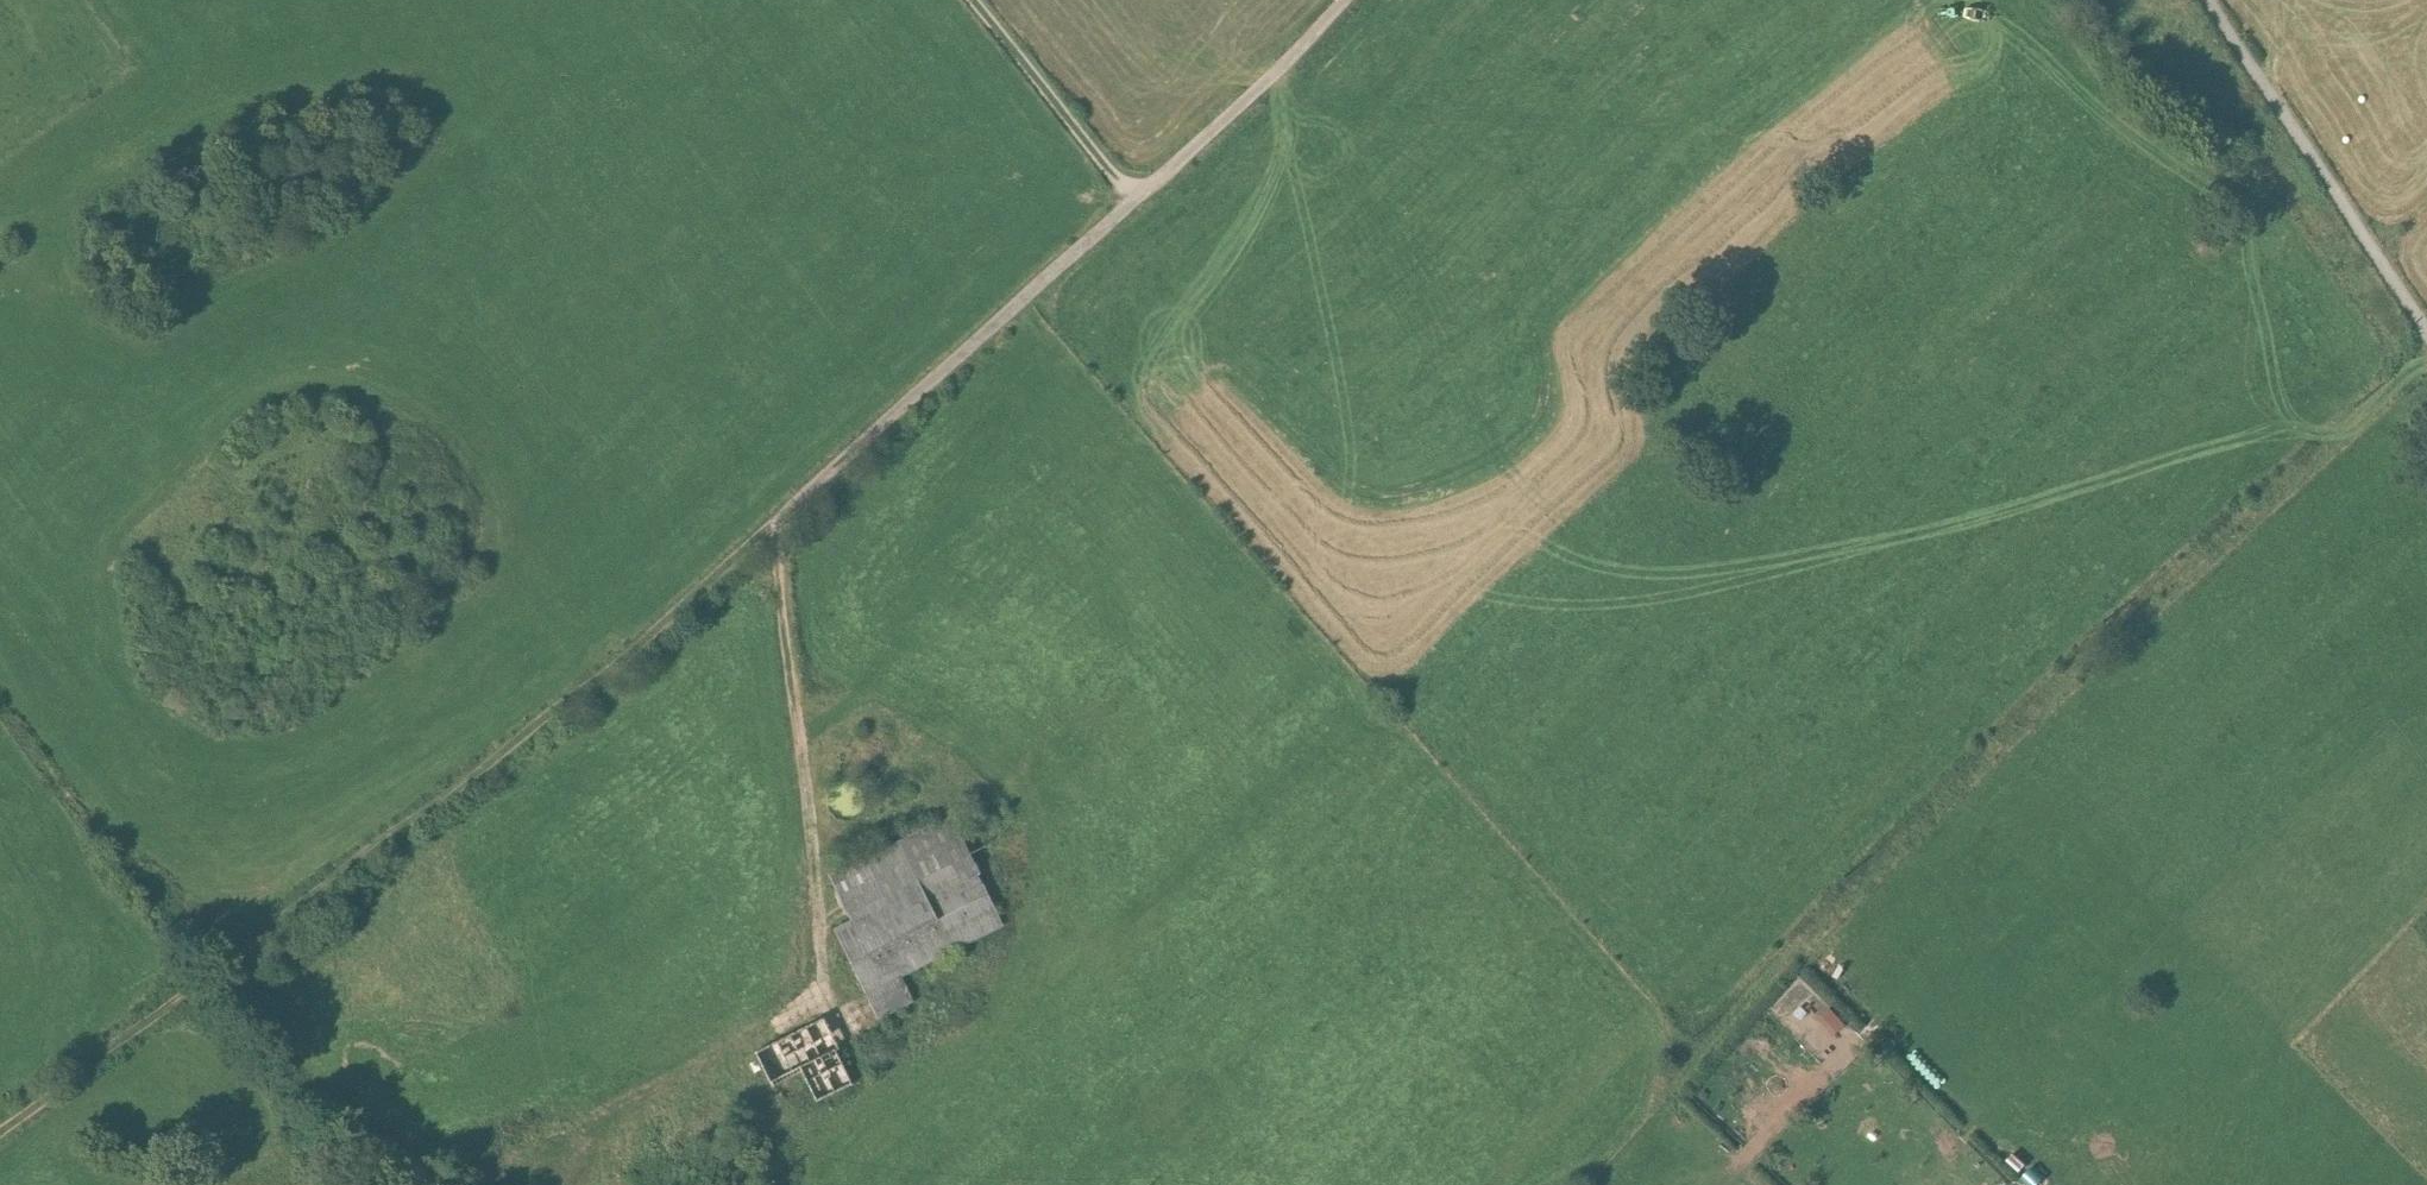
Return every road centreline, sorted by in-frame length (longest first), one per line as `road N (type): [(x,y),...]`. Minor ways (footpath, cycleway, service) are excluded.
road 1 (track): [(773,533),(621,664),(0,1133)]
road 2 (track): [(2426,332),(2206,0)]
road 3 (track): [(978,0),(1143,202)]

